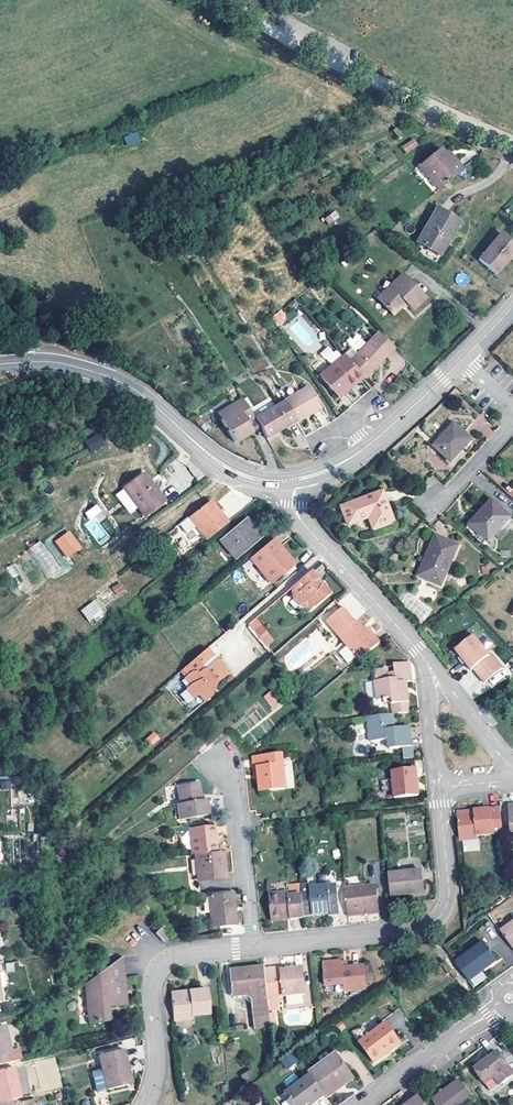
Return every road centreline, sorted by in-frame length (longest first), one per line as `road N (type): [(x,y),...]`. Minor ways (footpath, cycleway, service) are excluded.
road 1 (tertiary): [(294,479),(266,481),(228,469),(114,380),(48,362),(0,365)]
road 2 (residential): [(441,787),(449,895),(432,924),(253,947)]
road 3 (residential): [(512,139),(357,72),(231,0)]
road 4 (residential): [(253,947),(190,953),(156,970),(149,992),(154,1084),(144,1104)]
road 5 (residential): [(294,479),(296,514),(426,658)]
road 6 (residential): [(253,947),(233,794),(216,762)]
road 7 (residential): [(359,1104),(501,1007)]
road 8 (residential): [(512,766),(426,658)]
road 9 (tertiary): [(463,359),(367,447)]
road 10 (residential): [(426,658),(441,787)]

